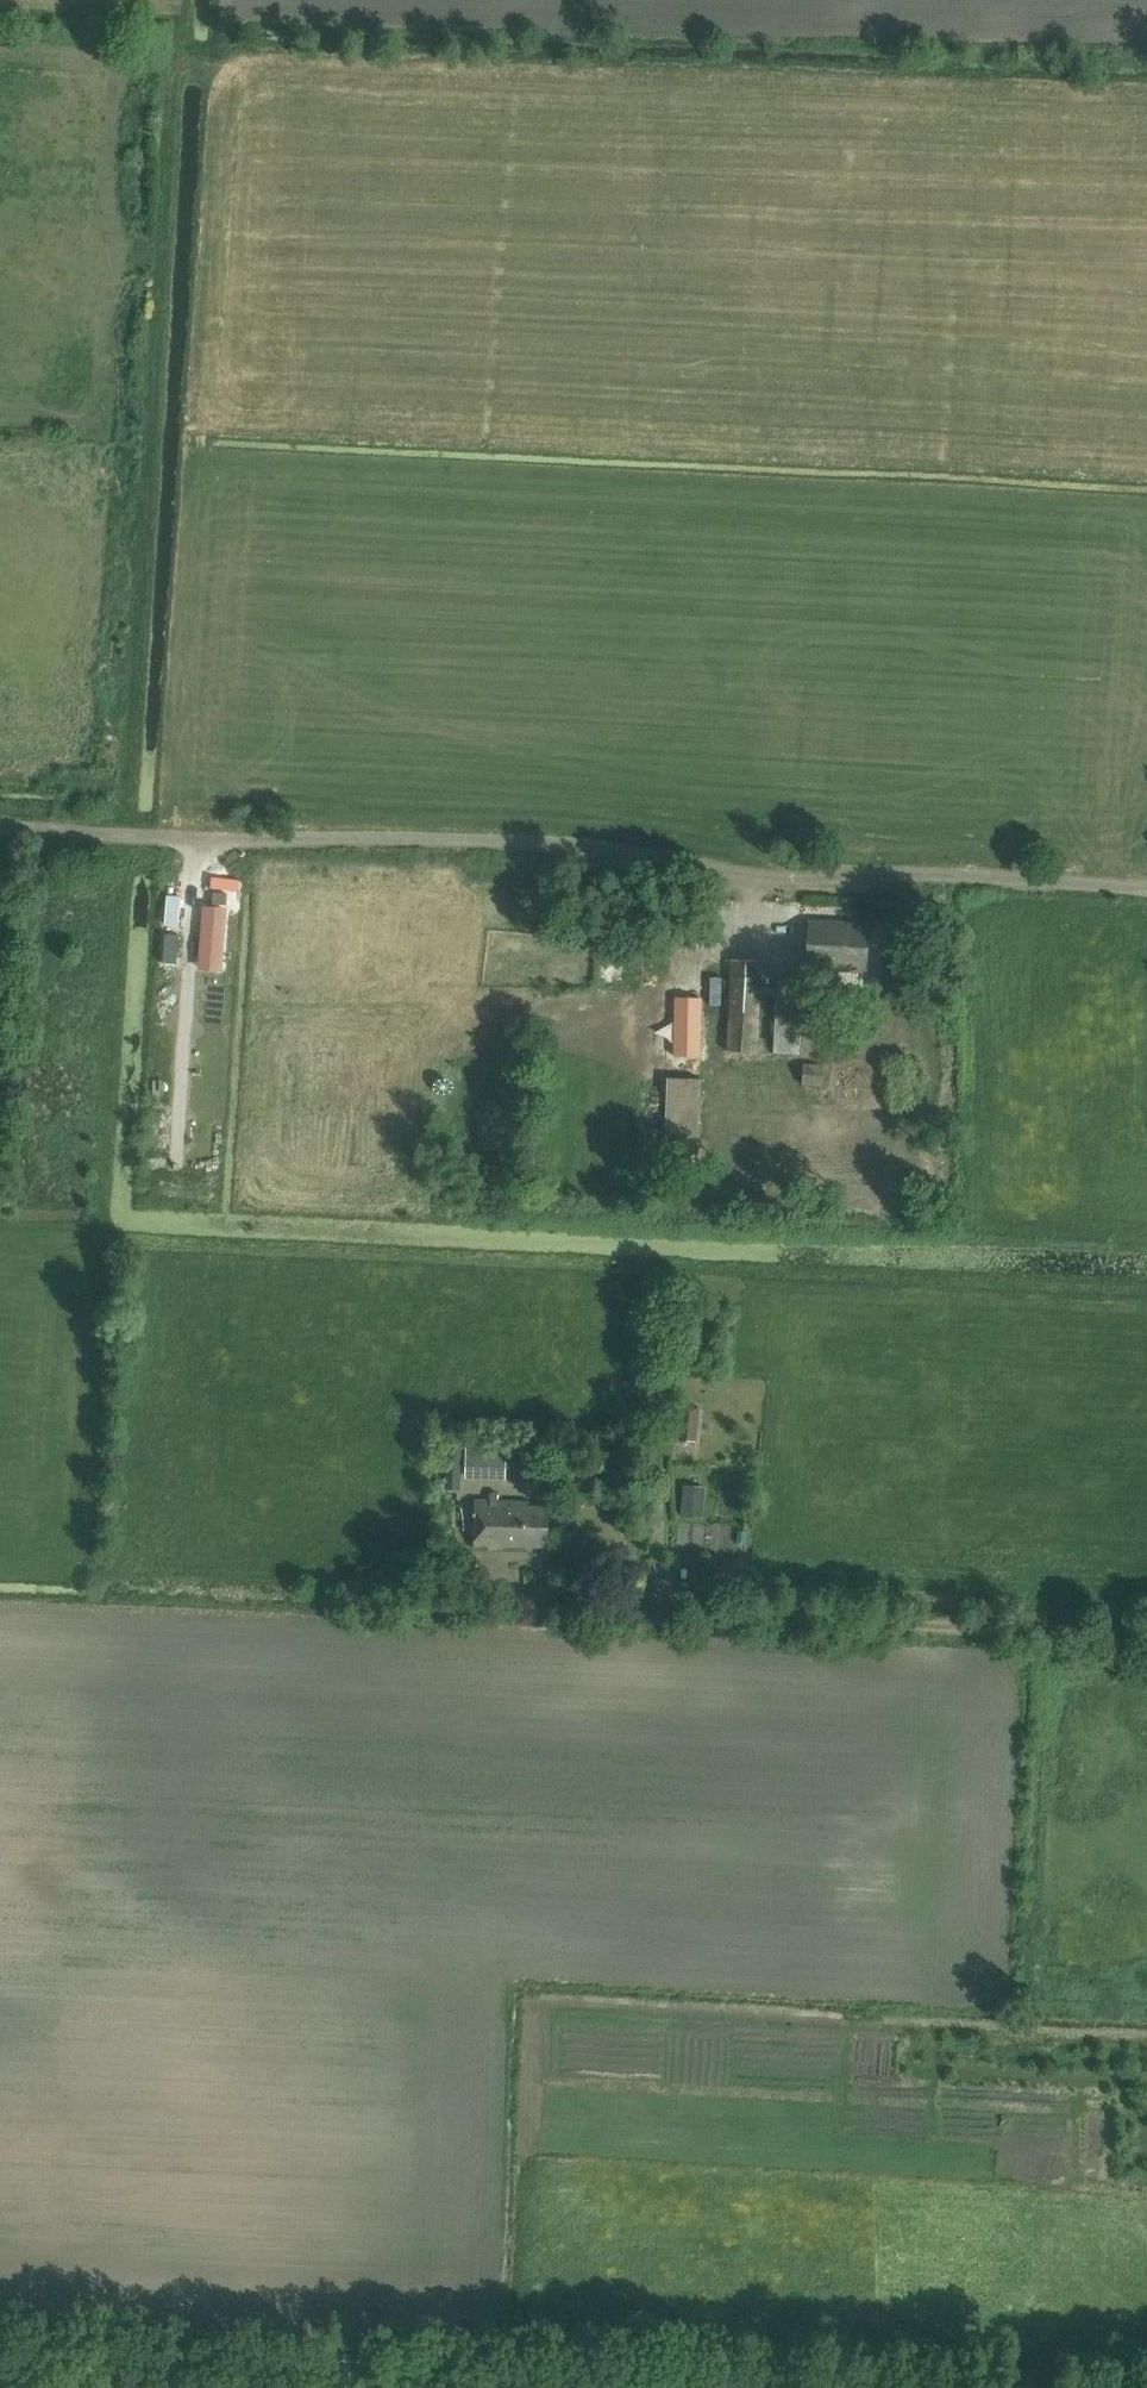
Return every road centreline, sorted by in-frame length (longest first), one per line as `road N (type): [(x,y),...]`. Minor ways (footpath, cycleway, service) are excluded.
road 1 (track): [(0,829),(608,847),(764,875),(1146,886)]
road 2 (track): [(1146,82),(0,14)]
road 3 (track): [(1146,1633),(0,1585)]
road 4 (unclassified): [(766,2387),(0,2354)]

